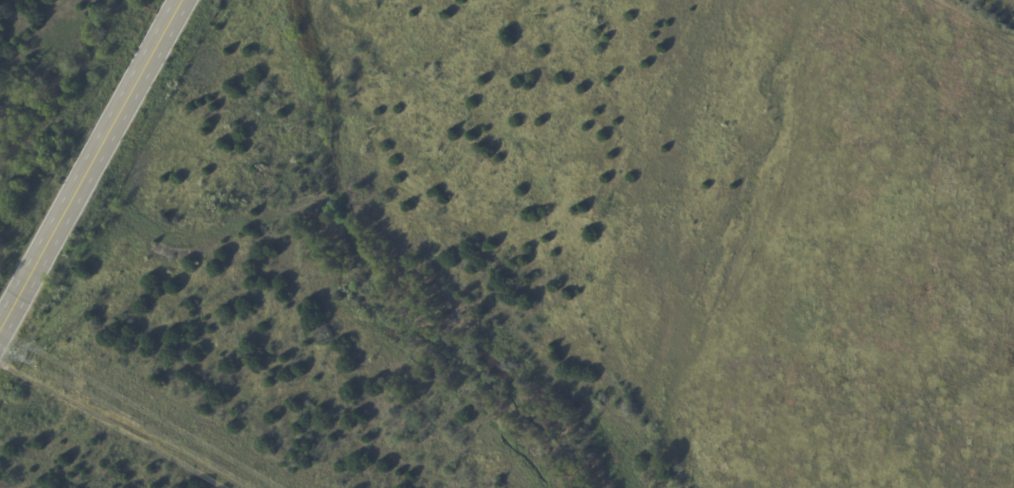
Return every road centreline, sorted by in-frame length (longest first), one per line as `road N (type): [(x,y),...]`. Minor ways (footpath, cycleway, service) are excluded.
road 1 (tertiary): [(0,329),(182,0)]

